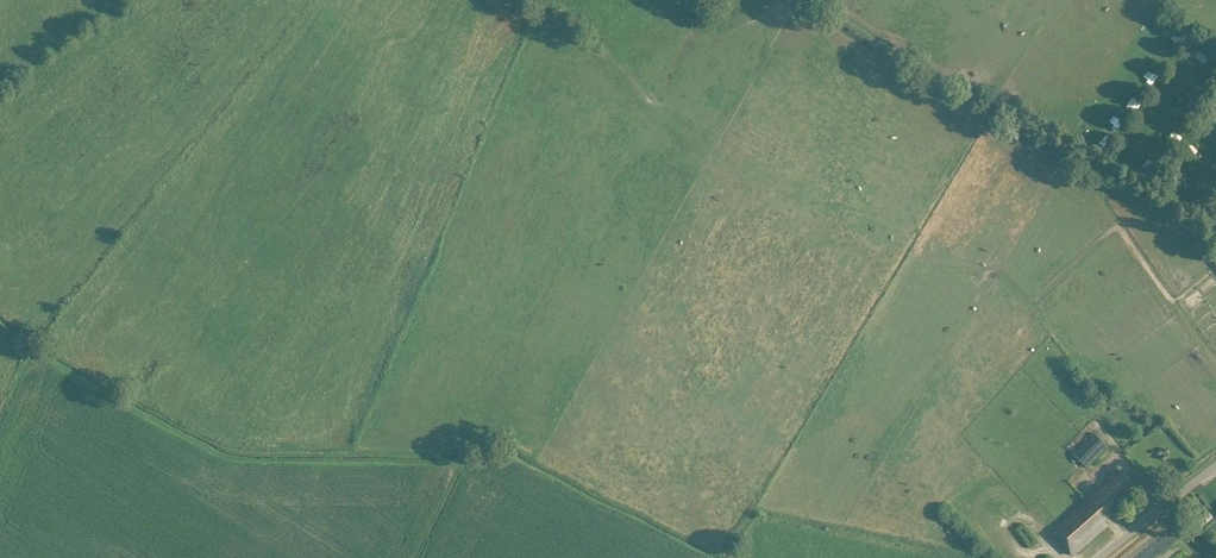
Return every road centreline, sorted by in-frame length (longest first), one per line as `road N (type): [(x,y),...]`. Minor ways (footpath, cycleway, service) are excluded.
road 1 (unclassified): [(1099,557),(1215,466)]

